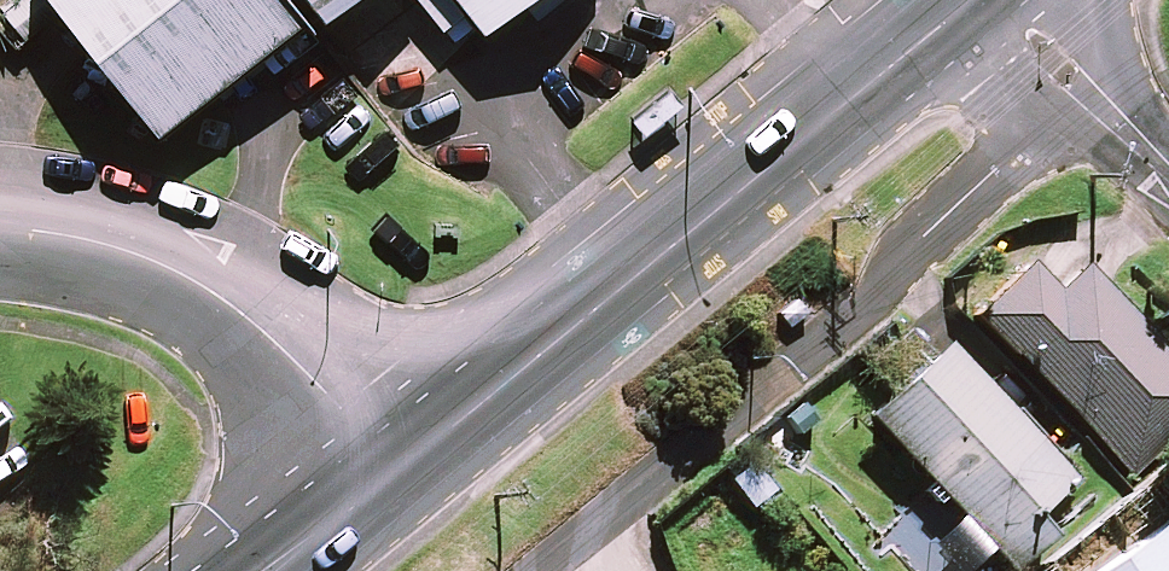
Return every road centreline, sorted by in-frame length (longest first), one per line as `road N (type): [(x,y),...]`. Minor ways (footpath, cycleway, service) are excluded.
road 1 (secondary): [(394,473),(974,0)]
road 2 (residential): [(0,232),(83,238),(230,299),(394,473)]
road 3 (residential): [(1168,168),(1011,0)]
road 4 (secondary): [(274,570),(394,473)]

